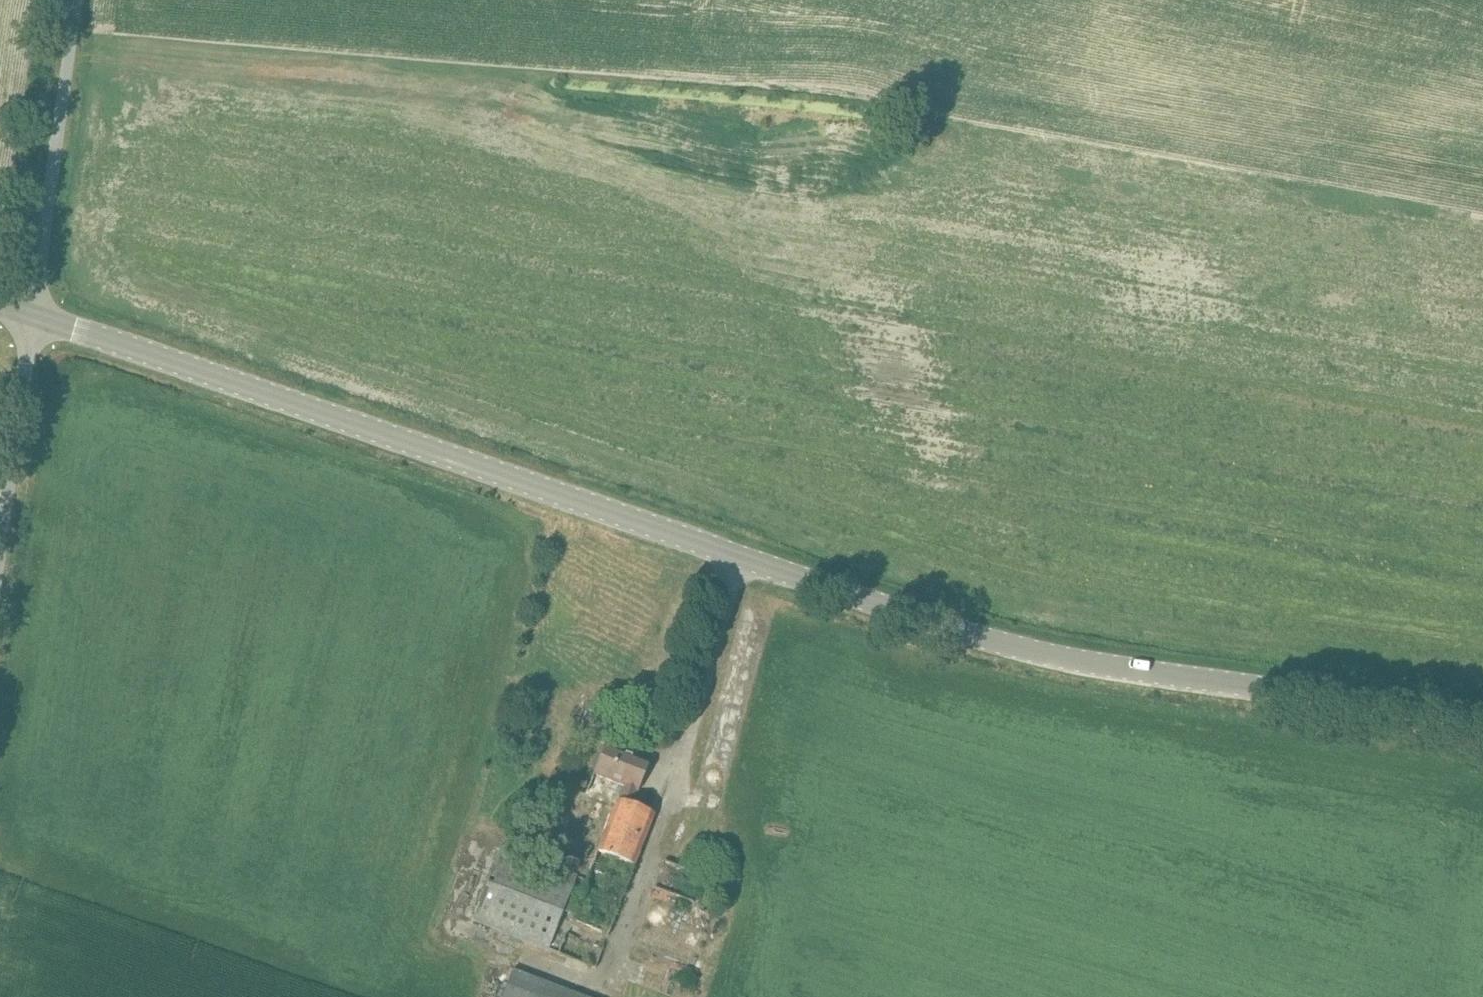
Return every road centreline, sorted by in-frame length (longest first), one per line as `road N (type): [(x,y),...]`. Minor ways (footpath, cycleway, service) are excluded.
road 1 (tertiary): [(1482,720),(1037,657),(31,313)]
road 2 (unclassified): [(31,313),(73,0)]
road 3 (unclassified): [(0,546),(31,313)]

